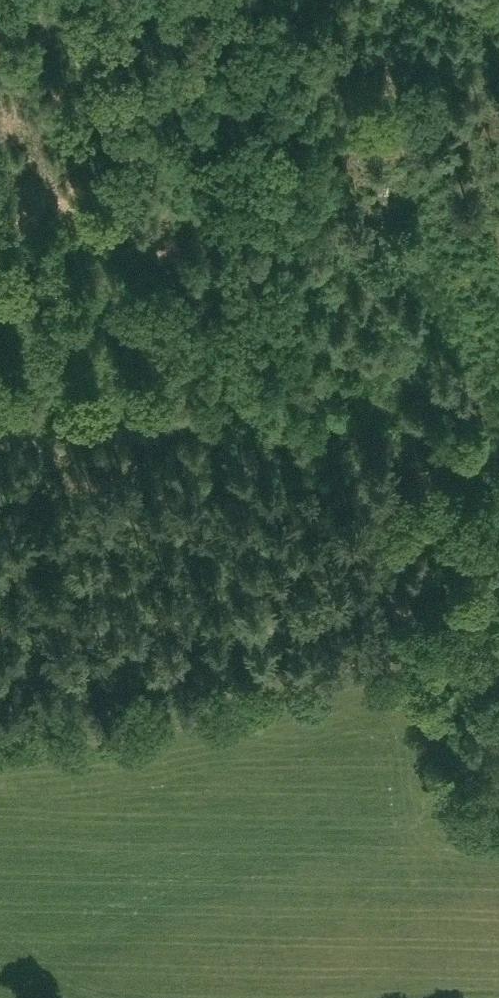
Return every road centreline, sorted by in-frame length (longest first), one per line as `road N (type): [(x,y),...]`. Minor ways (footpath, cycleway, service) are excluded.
road 1 (track): [(170,0),(0,39)]

